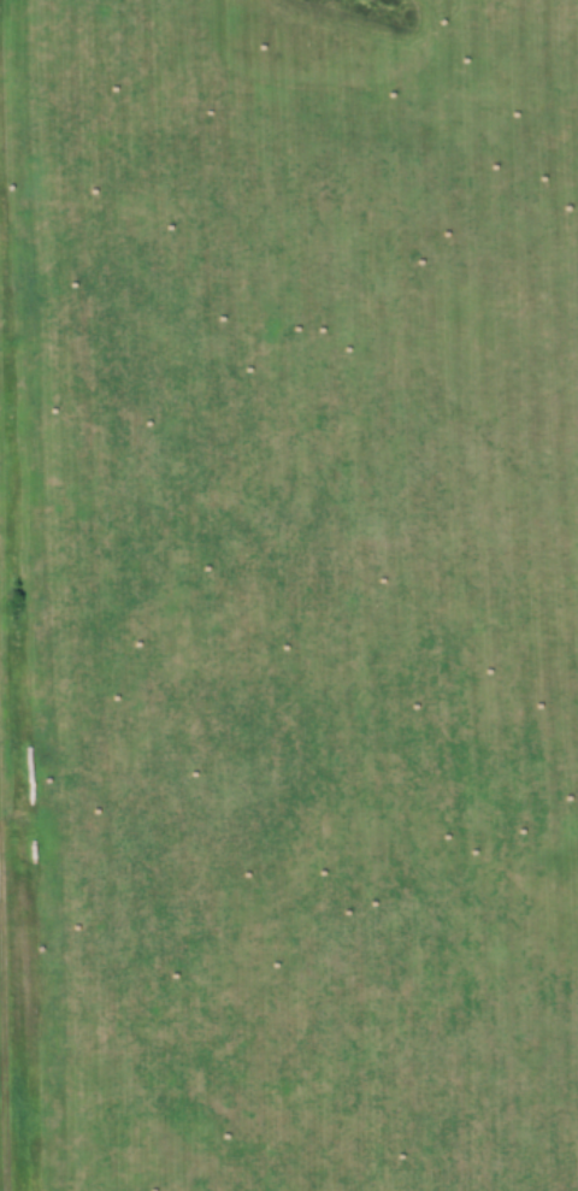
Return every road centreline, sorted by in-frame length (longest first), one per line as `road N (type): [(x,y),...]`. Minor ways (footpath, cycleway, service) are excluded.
road 1 (residential): [(3,1190),(0,1022)]

